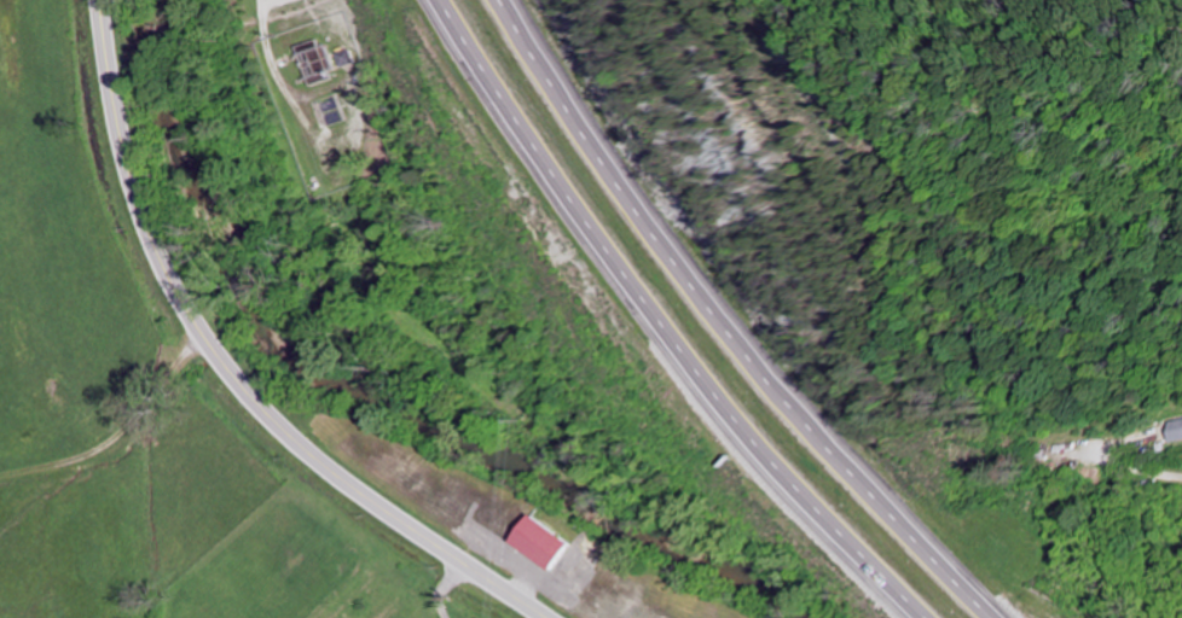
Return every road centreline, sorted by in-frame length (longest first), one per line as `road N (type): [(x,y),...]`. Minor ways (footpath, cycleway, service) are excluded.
road 1 (secondary): [(546,617),(286,435),(202,334),(170,281),(131,181),(99,0)]
road 2 (motorway): [(999,617),(723,328),(586,145),(498,0)]
road 3 (motorway): [(436,0),(543,177),(642,315),(789,485),(923,617)]

